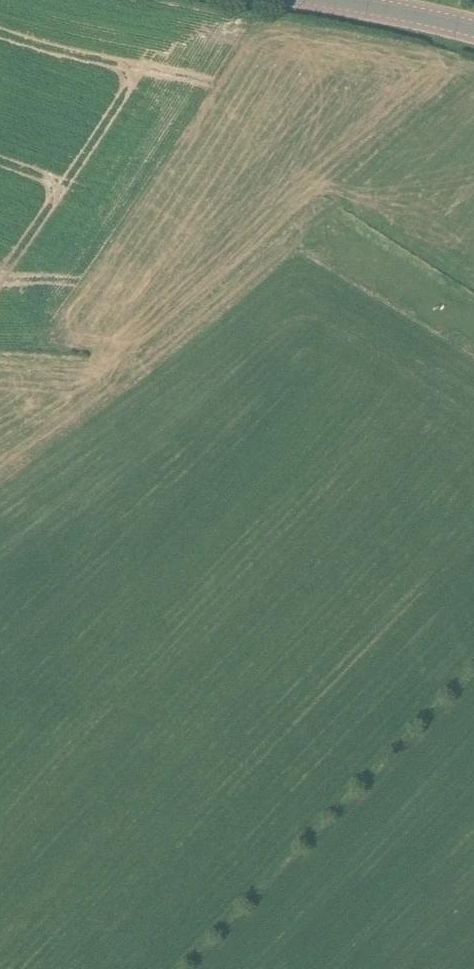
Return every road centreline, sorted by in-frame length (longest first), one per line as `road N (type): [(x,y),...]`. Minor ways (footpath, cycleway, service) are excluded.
road 1 (tertiary): [(473,28),(329,0)]

